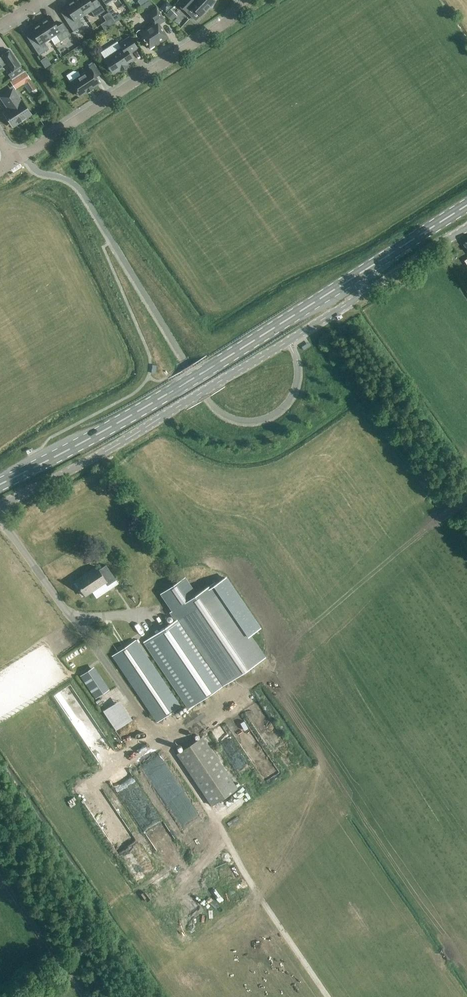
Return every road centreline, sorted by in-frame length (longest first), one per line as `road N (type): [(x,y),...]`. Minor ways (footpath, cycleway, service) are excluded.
road 1 (track): [(327,996),(153,728),(0,517)]
road 2 (primary): [(466,205),(179,386),(0,484)]
road 3 (unclassified): [(0,505),(120,443),(466,227)]
road 4 (residential): [(14,162),(227,22),(243,0)]

